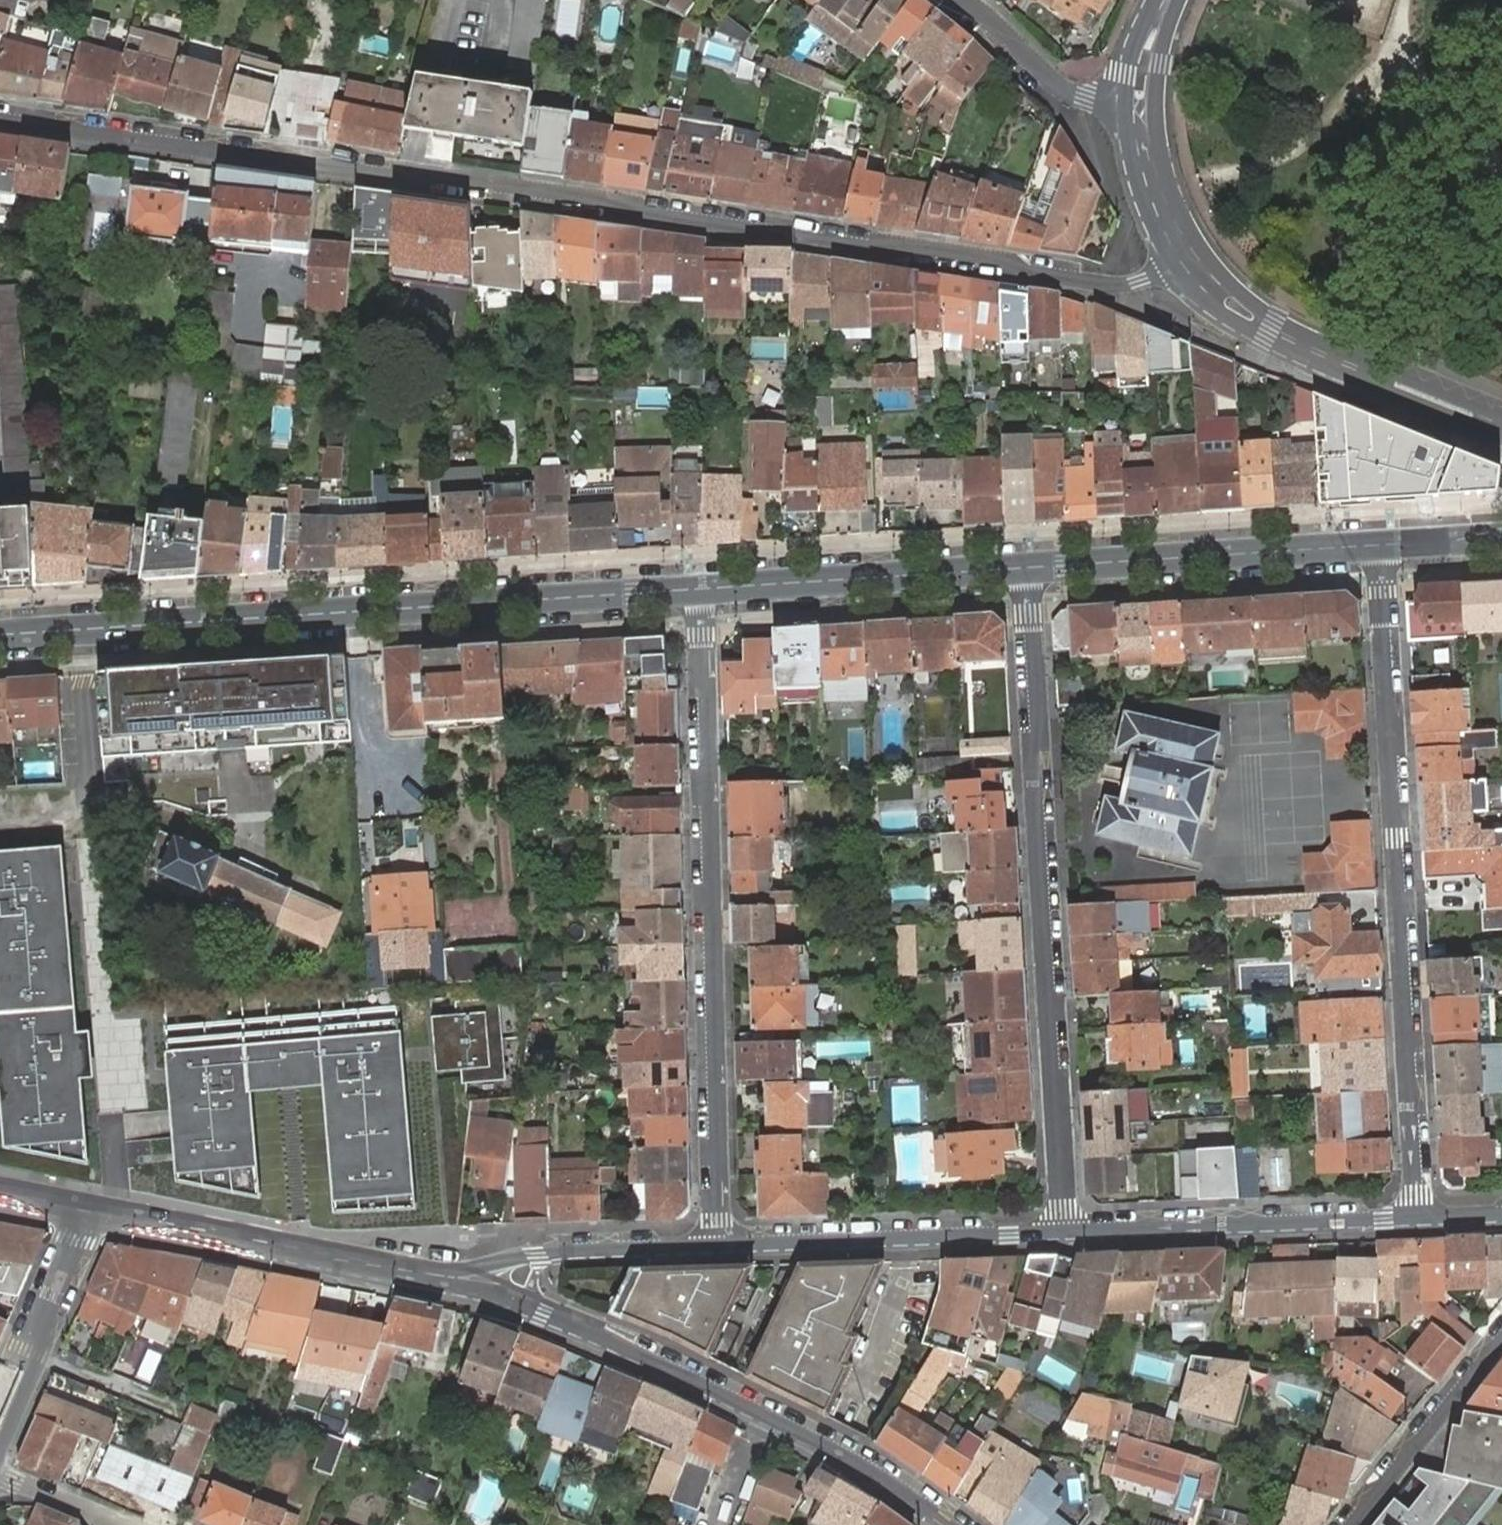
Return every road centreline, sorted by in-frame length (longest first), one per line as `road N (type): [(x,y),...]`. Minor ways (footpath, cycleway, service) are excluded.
road 1 (residential): [(0,119),(434,177),(1110,284),(1184,262)]
road 2 (residential): [(1419,1221),(1378,545)]
road 3 (residential): [(1027,568),(1065,1236)]
road 4 (residential): [(700,589),(714,1246)]
road 5 (secondary): [(700,589),(78,630)]
road 6 (secondary): [(420,1272),(525,1301),(814,1436),(948,1524)]
road 7 (residential): [(1501,428),(1303,345),(1231,305),(1184,262)]
road 8 (residential): [(1065,1236),(1419,1221)]
road 9 (secondary): [(1378,545),(1027,568)]
road 10 (residential): [(714,1246),(1065,1236)]
road 11 (secondary): [(1027,568),(700,589)]
road 12 (secondary): [(113,1213),(420,1272)]
road 13 (residential): [(420,1272),(557,1252),(714,1246)]
road 14 (residential): [(78,630),(89,794),(69,821),(0,829)]
road 15 (residential): [(1501,1333),(1351,1524)]
road 16 (residential): [(84,1208),(0,1421)]
road 17 (residential): [(1141,111),(1051,79),(963,0)]
road 18 (residential): [(1184,262),(1160,221),(1141,111)]
road 19 (residential): [(0,1476),(116,1524)]
road 20 (secondary): [(1501,539),(1378,545)]

